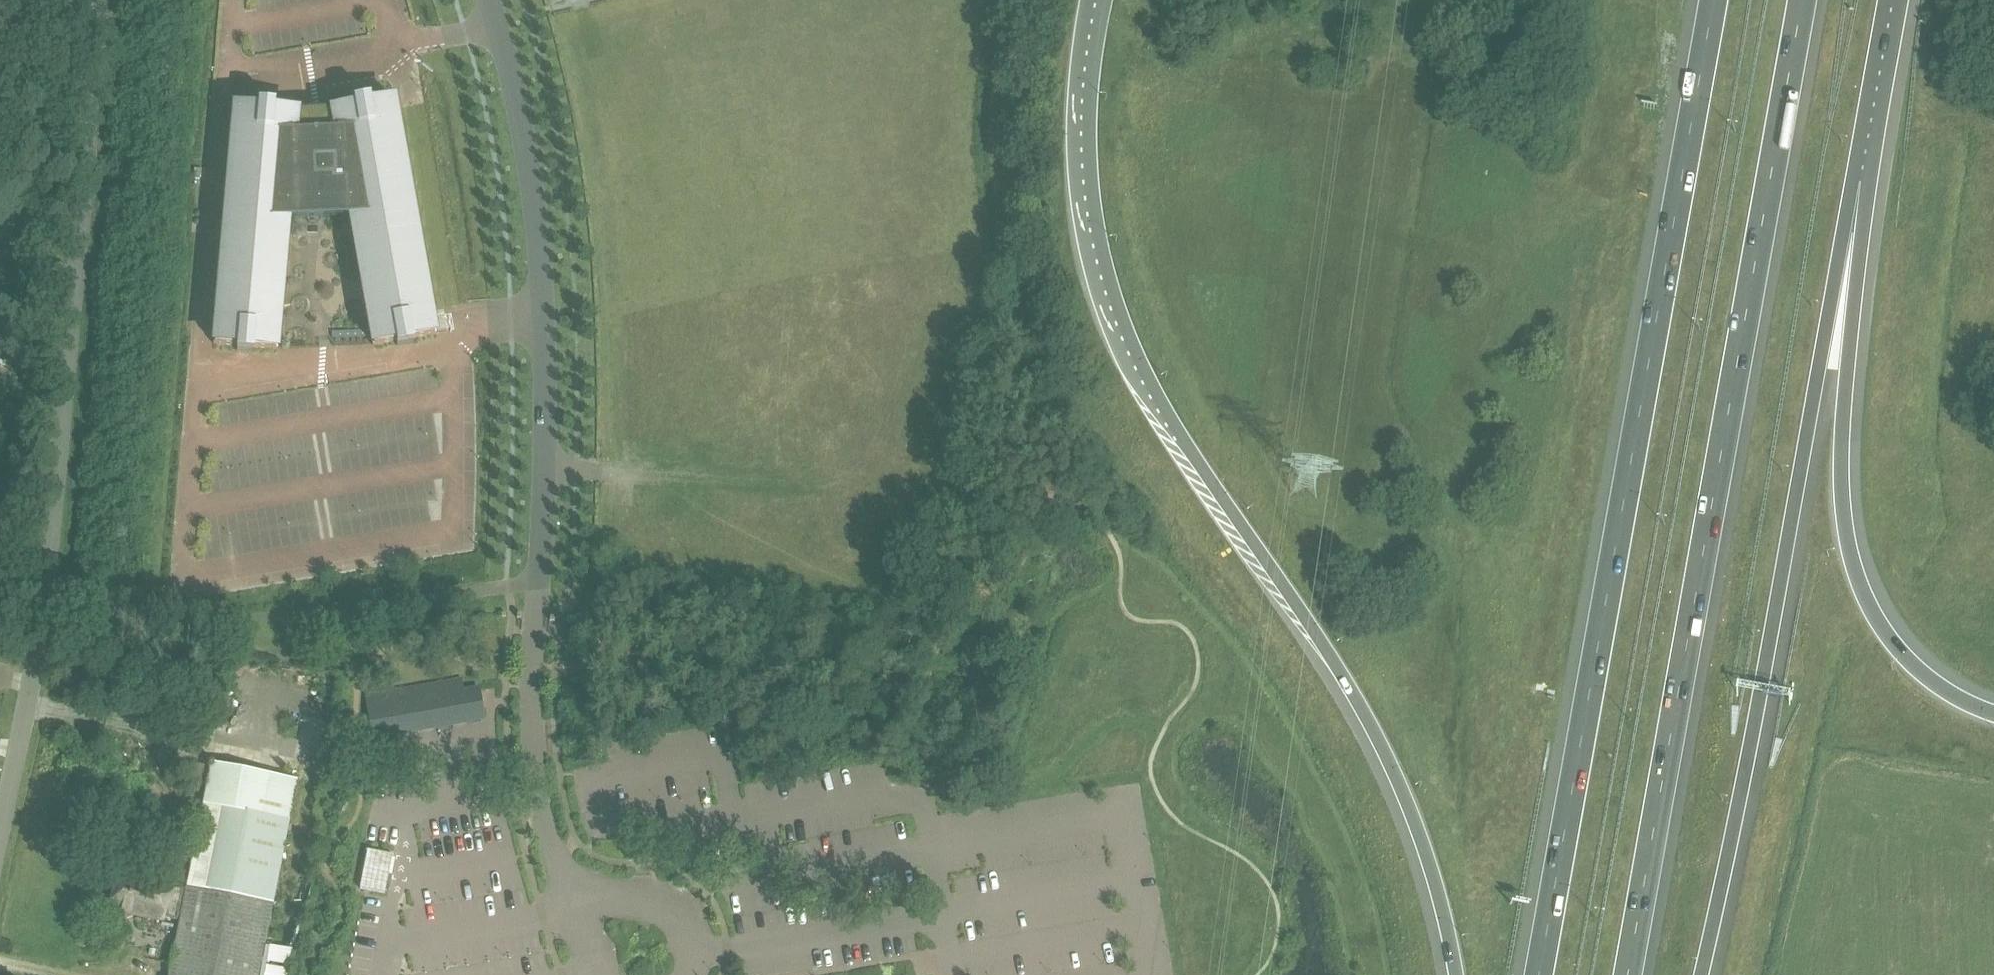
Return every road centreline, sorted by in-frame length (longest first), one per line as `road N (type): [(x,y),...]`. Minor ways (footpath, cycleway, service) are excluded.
road 1 (motorway): [(1104,0),(1090,157),(1098,231),(1128,334),(1183,438),(1309,622),(1395,772),(1431,865),(1456,974)]
road 2 (motorway): [(1629,974),(1804,0)]
road 3 (motorway): [(1713,0),(1538,974)]
road 4 (unclassified): [(492,0),(514,82),(546,286),(539,581),(298,613)]
road 5 (residential): [(0,840),(50,587),(98,23)]
road 6 (motorway): [(1711,974),(1855,178)]
road 7 (motorway): [(1993,721),(1917,681),(1867,628),(1848,580),(1834,466),(1855,178)]
road 8 (motorway): [(1855,178),(1886,0)]

